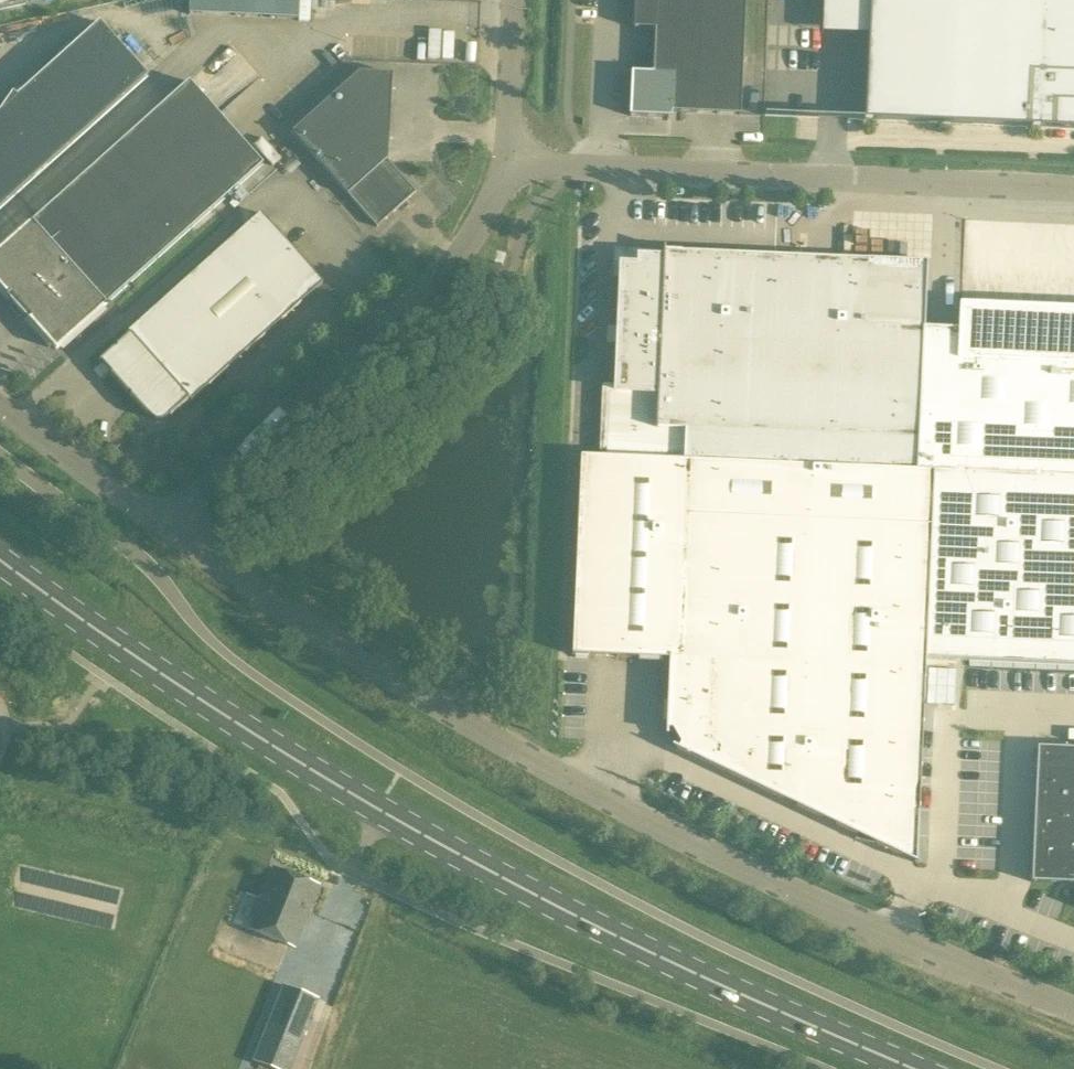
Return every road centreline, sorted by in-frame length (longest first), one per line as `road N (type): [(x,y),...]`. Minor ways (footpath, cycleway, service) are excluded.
road 1 (primary): [(911,1068),(610,935),(382,815),(111,646),(0,564)]
road 2 (unclassified): [(1073,1004),(895,935),(584,791),(393,679),(161,525)]
road 3 (unclassified): [(503,161),(1073,189)]
road 4 (unclassified): [(161,525),(461,256),(503,161)]
road 5 (unclassified): [(161,525),(0,408)]
road 6 (unclassified): [(503,161),(515,0)]

